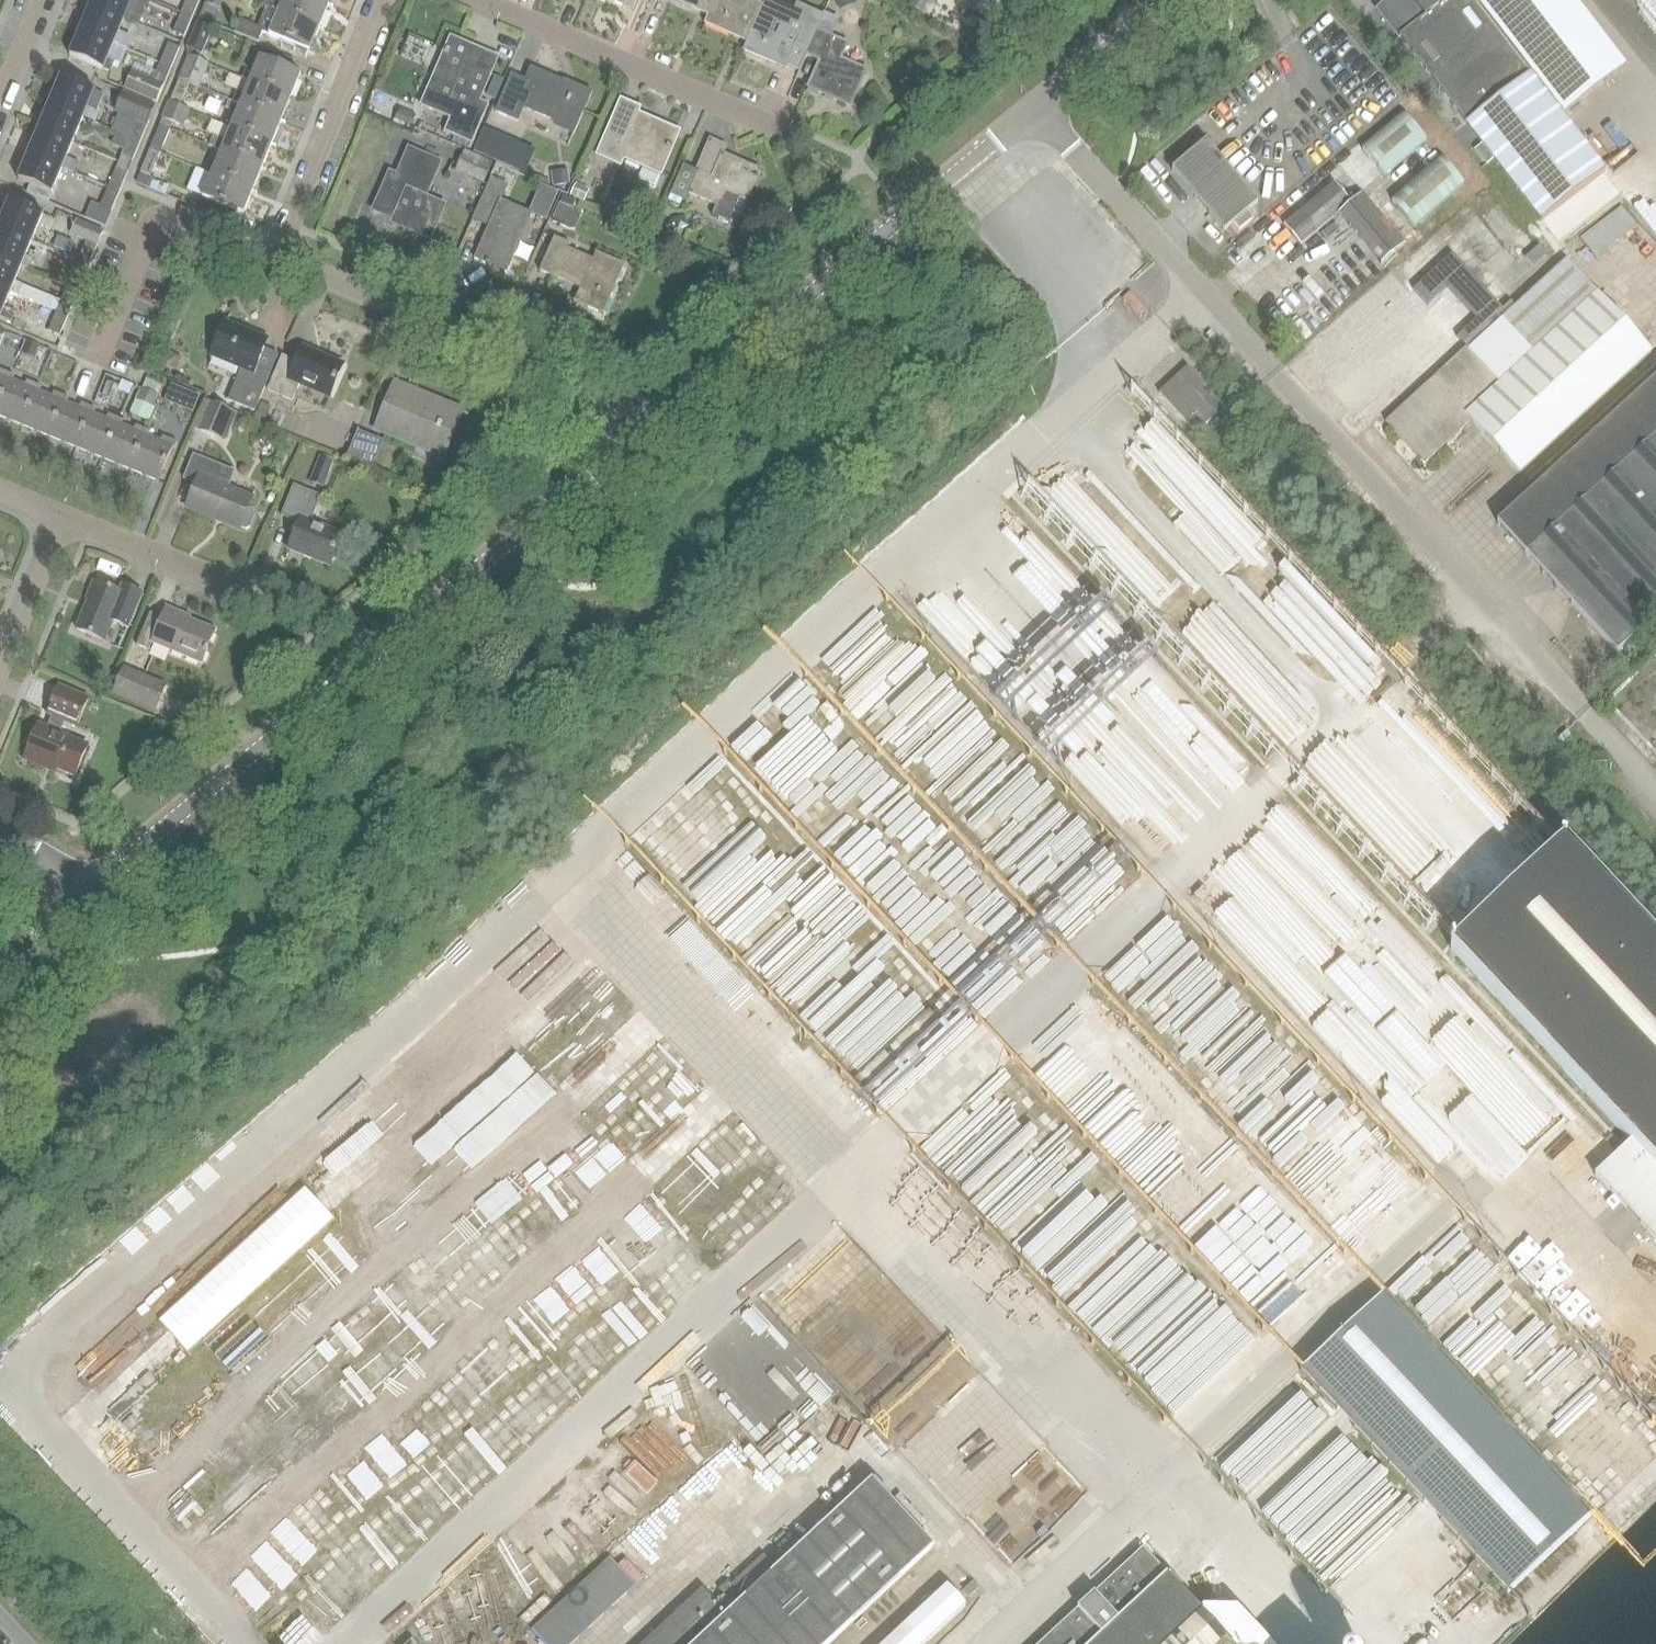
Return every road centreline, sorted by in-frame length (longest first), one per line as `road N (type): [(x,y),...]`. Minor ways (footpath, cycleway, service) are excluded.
road 1 (unclassified): [(1655,786),(1038,106)]
road 2 (tertiary): [(94,878),(638,436)]
road 3 (residential): [(638,436),(605,399),(280,257),(380,0)]
road 4 (tertiary): [(638,436),(1038,106)]
road 5 (residential): [(780,132),(482,0)]
road 6 (residential): [(227,590),(60,521)]
road 7 (tertiary): [(1038,106),(1170,0)]
road 8 (residential): [(0,666),(60,521)]
road 9 (residential): [(0,130),(57,0)]
road 10 (tertiary): [(0,962),(94,878)]

